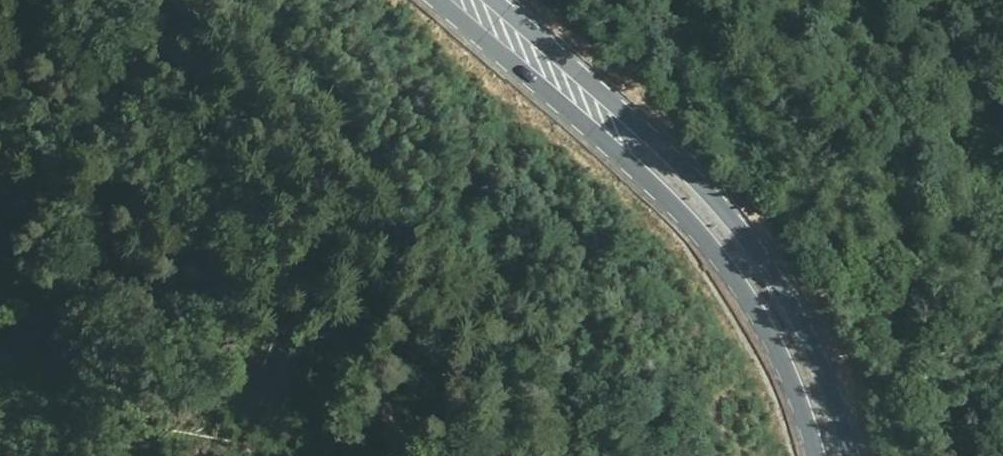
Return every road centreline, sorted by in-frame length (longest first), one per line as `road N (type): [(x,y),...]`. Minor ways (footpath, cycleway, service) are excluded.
road 1 (primary): [(850,455),(839,403),(787,297),(739,225),(645,131),(489,0)]
road 2 (primary): [(450,0),(711,245),(756,315),(805,415),(814,455)]

